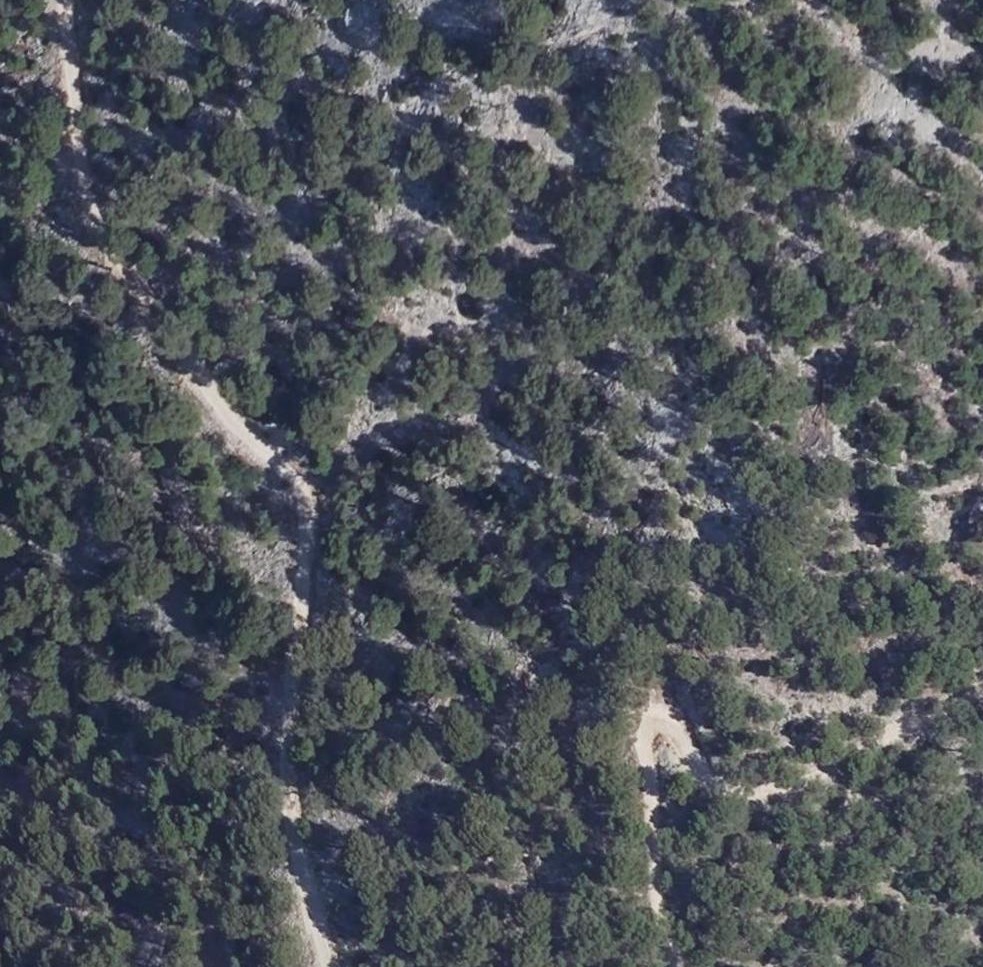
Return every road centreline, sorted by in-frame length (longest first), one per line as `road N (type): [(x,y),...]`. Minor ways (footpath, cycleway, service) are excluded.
road 1 (track): [(67,0),(75,162),(89,212),(215,407),(301,478),(312,511),(285,754),(296,864),(322,966)]
road 2 (track): [(982,687),(794,787),(746,795),(705,779),(682,733),(651,722),(646,802),(680,966)]

